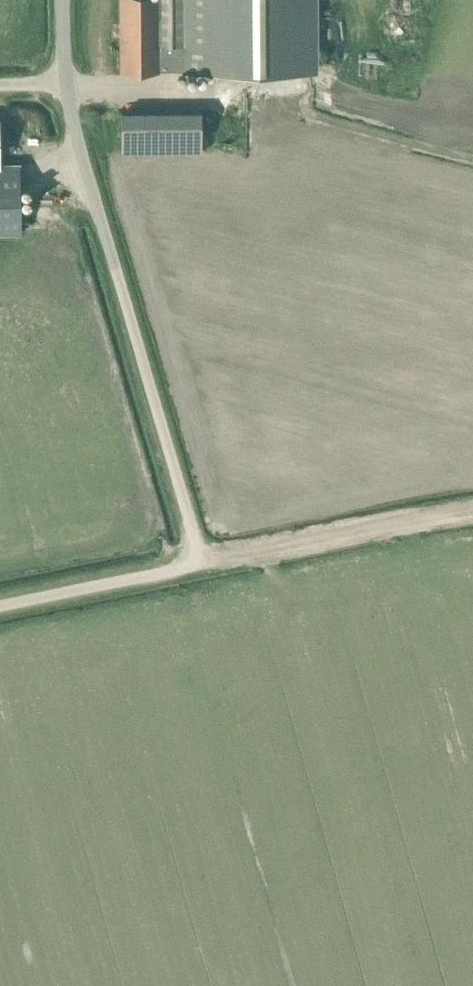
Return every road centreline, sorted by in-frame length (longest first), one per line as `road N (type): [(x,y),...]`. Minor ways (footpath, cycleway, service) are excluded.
road 1 (unclassified): [(0,610),(207,566),(65,83),(66,0)]
road 2 (track): [(207,566),(472,511)]

